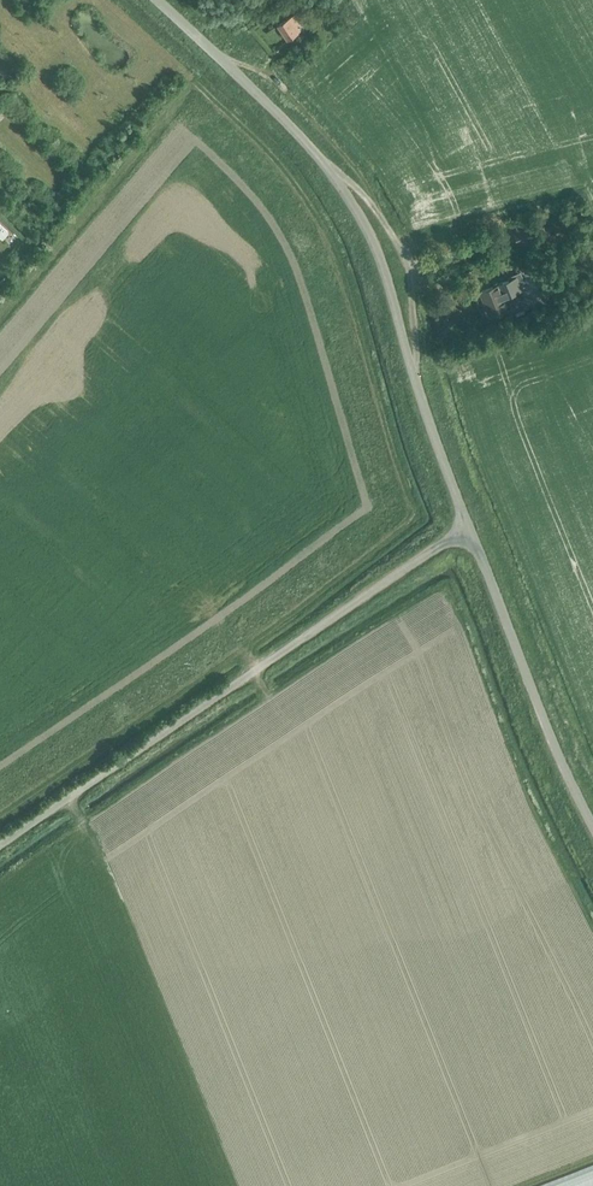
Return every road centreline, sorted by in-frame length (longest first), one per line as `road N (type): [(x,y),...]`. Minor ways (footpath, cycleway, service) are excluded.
road 1 (unclassified): [(467,526),(380,258),(356,211),(315,152),(163,0)]
road 2 (unclassified): [(0,845),(467,526)]
road 3 (unclassified): [(592,825),(467,526)]

